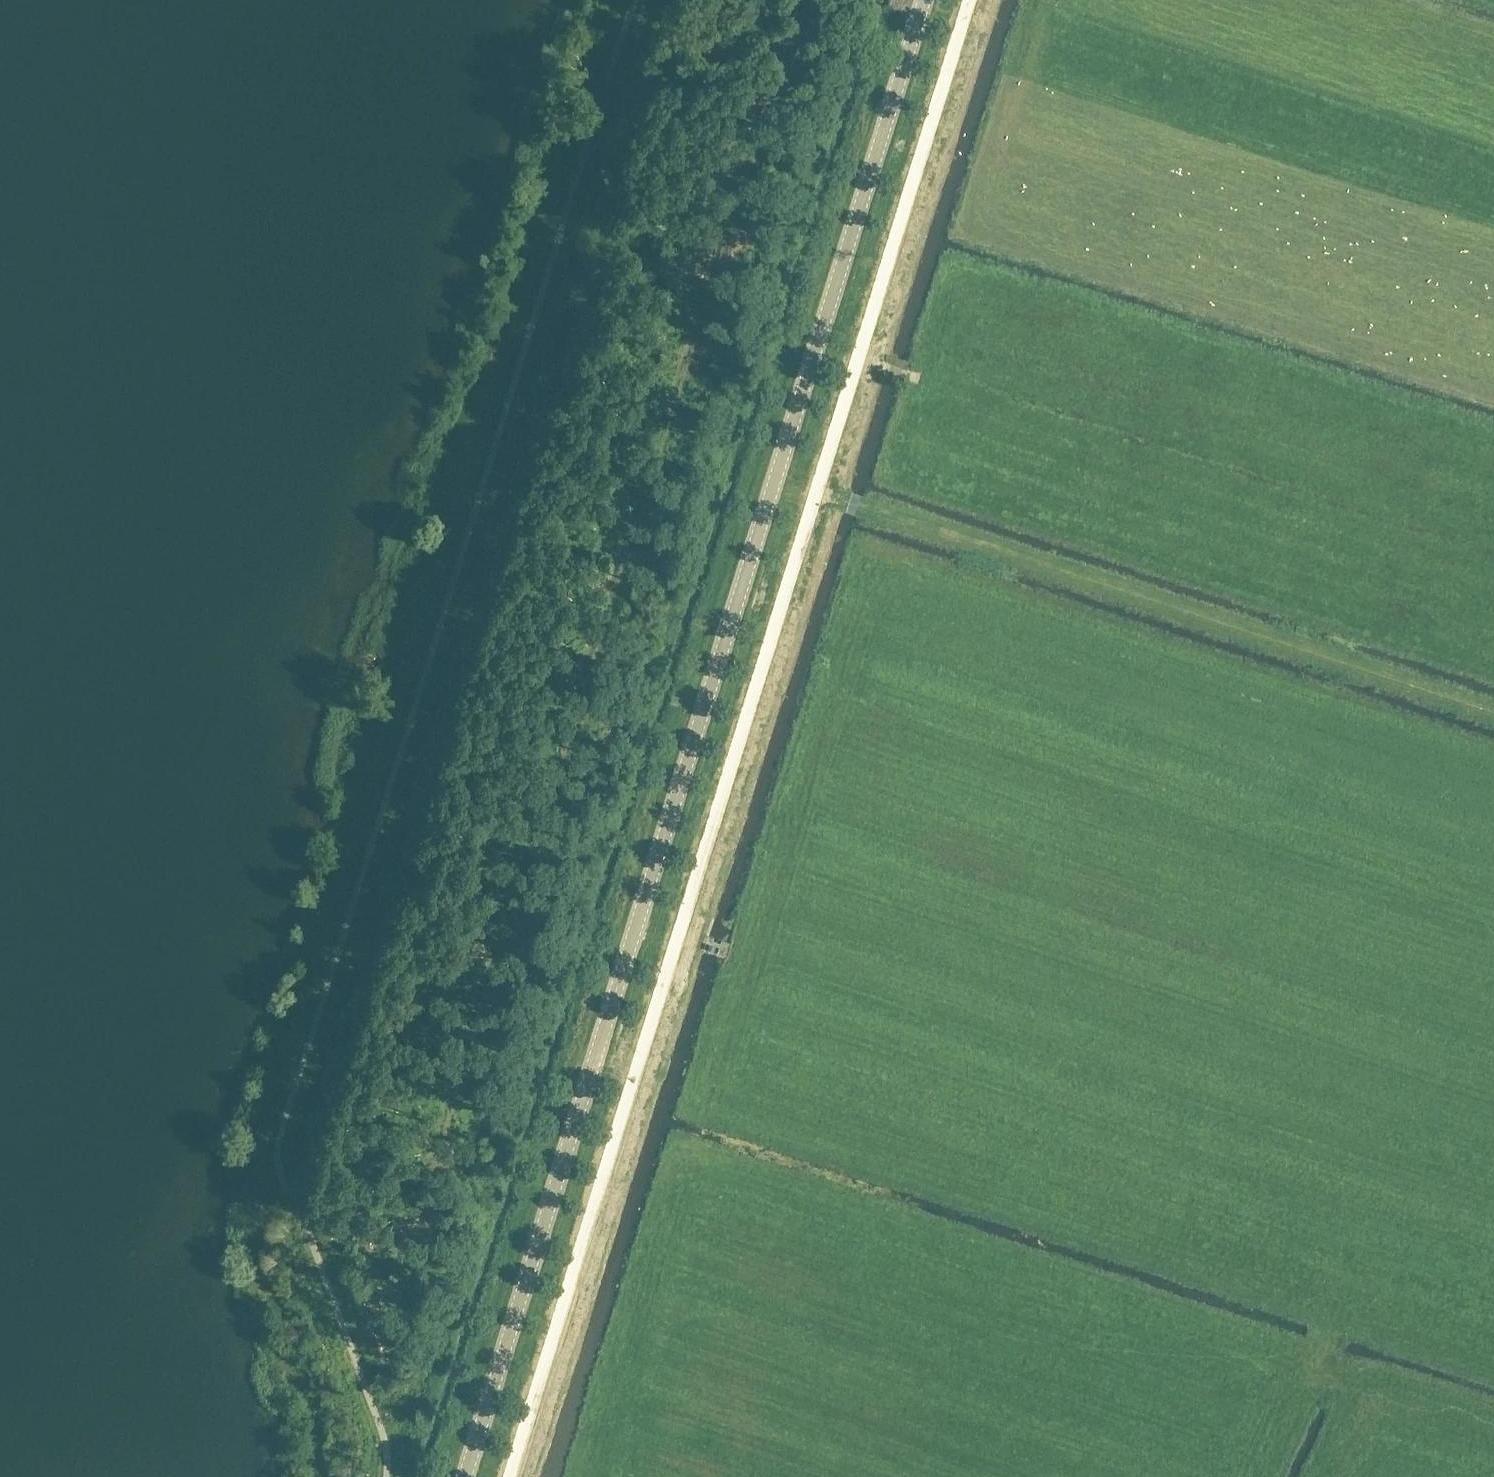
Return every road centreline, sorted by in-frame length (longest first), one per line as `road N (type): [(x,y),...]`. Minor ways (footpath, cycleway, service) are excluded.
road 1 (unclassified): [(466,1476),(925,0)]

